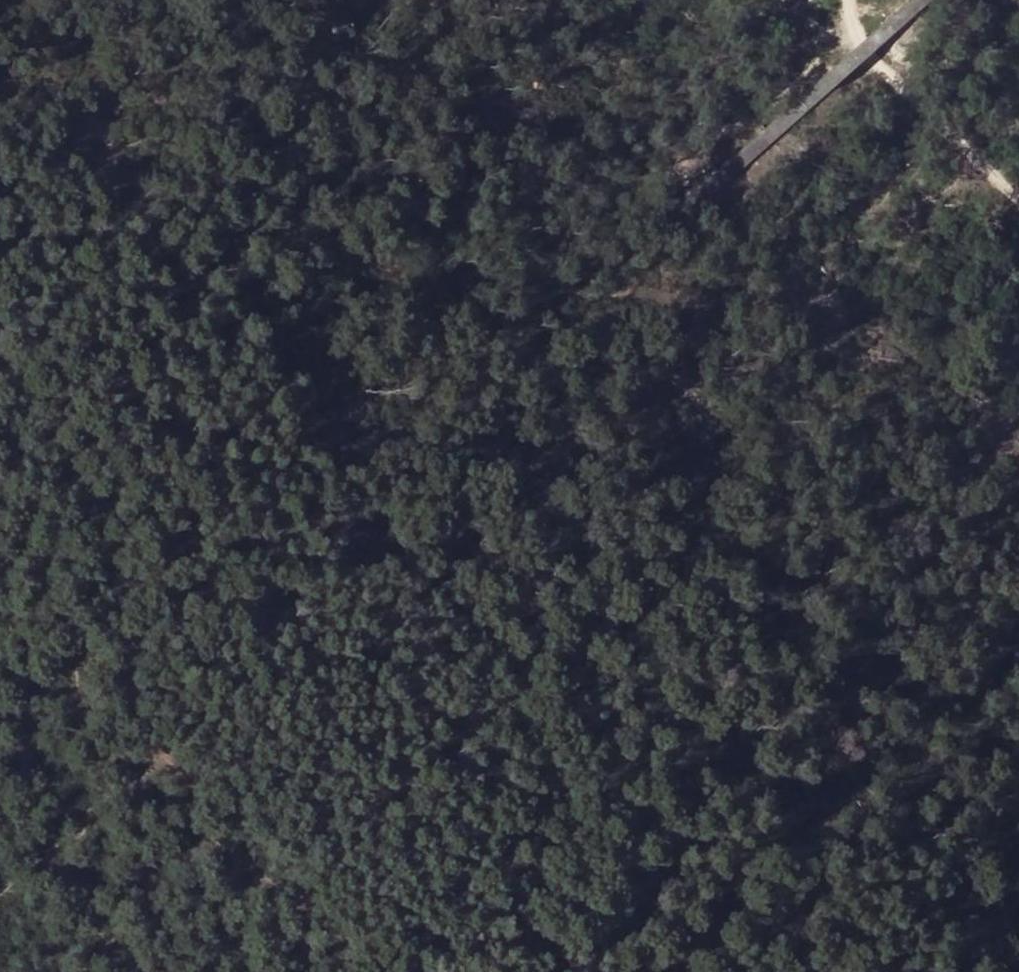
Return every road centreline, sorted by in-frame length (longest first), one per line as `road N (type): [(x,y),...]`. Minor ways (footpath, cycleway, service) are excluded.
road 1 (track): [(853,0),(856,31),(883,68),(1018,202)]

